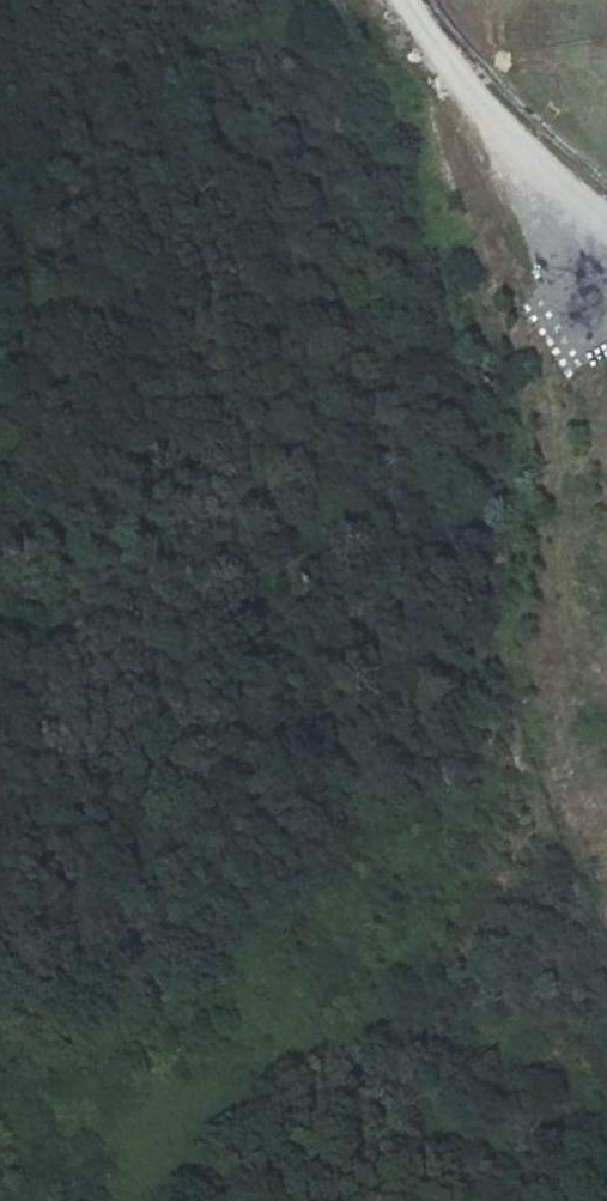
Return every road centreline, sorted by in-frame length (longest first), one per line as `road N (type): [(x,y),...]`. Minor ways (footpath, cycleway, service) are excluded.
road 1 (track): [(392,0),(433,71),(606,230)]

